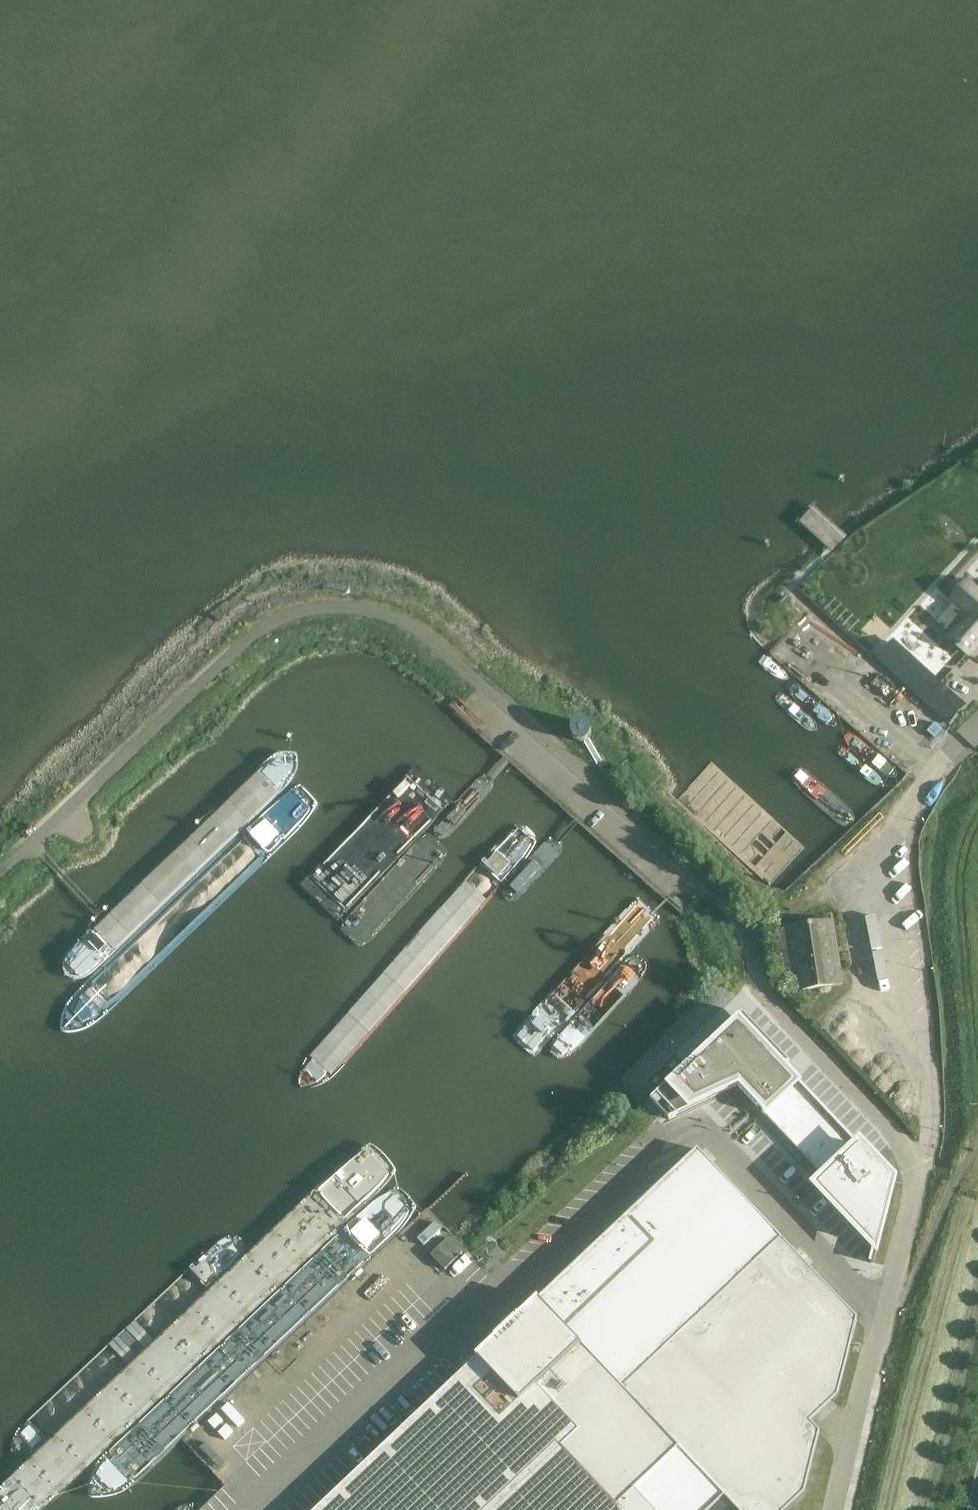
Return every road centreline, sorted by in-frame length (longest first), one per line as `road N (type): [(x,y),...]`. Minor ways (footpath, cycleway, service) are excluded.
road 1 (unclassified): [(828,1509),(896,1288),(905,1192),(900,1161),(763,1008),(736,915),(478,689)]

